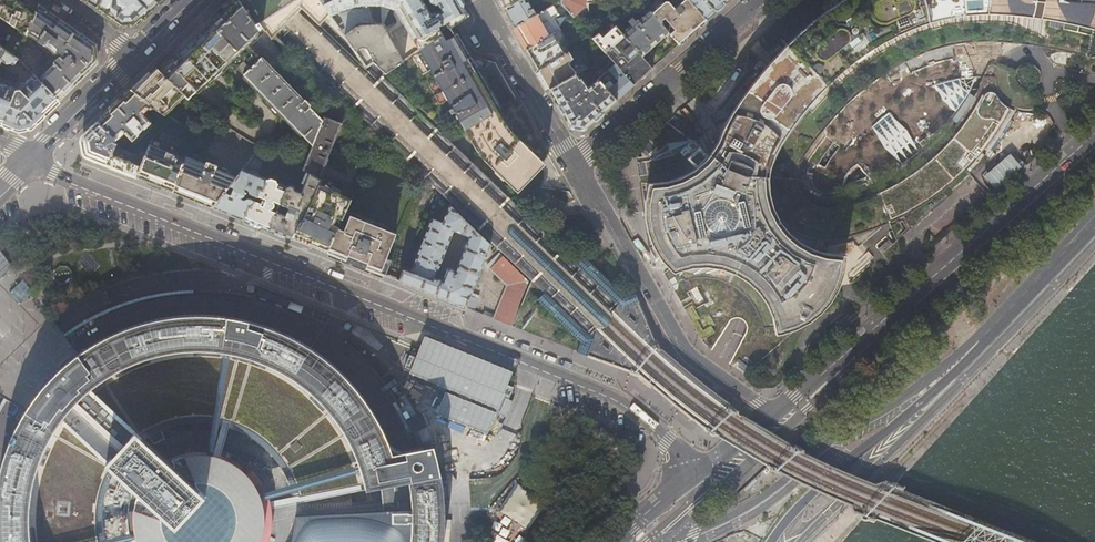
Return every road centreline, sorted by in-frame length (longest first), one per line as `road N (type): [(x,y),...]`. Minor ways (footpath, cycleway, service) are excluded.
road 1 (residential): [(693,473),(667,437),(614,395),(54,173),(30,157)]
road 2 (primary): [(1094,134),(771,417)]
road 3 (primary): [(657,539),(695,533),(748,506),(989,332)]
road 4 (residential): [(771,417),(687,350),(573,164)]
road 5 (primary): [(772,541),(833,474),(938,389),(989,332)]
road 6 (residential): [(756,0),(573,164)]
road 7 (residential): [(477,0),(573,164)]
road 8 (primary): [(989,332),(1094,220)]
road 9 (tertiary): [(135,56),(30,157)]

